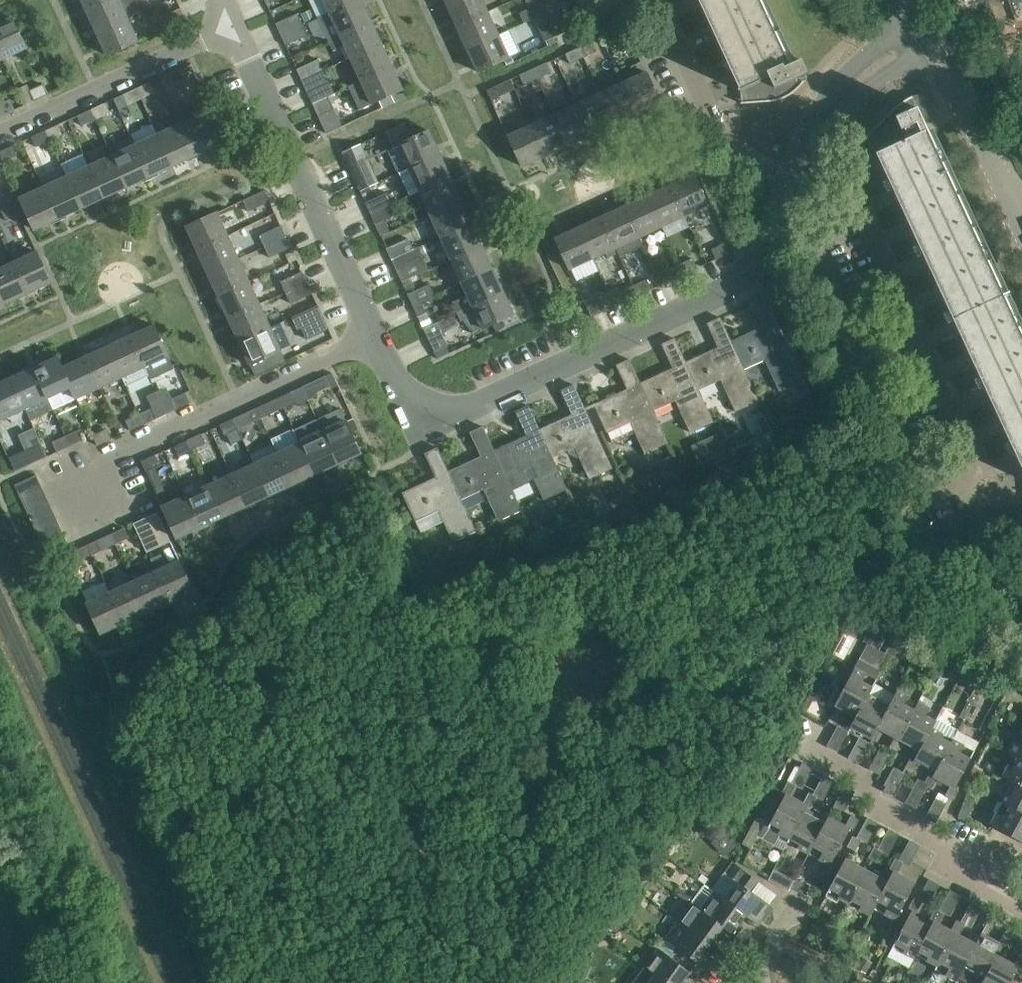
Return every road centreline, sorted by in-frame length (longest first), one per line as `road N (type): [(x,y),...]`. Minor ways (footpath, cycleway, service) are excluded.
road 1 (residential): [(785,178),(767,233),(735,288),(455,408),(425,409),(368,337)]
road 2 (residential): [(87,504),(75,475),(368,337)]
road 3 (residential): [(368,337),(234,34)]
road 4 (residential): [(974,887),(948,873),(959,851),(879,810),(884,800),(862,789),(868,776),(804,744)]
road 5 (residential): [(0,136),(234,34)]
road 6 (residential): [(785,178),(727,149),(662,0)]
road 7 (tertiary): [(927,41),(1021,222)]
road 8 (residential): [(927,41),(852,82),(785,178)]

